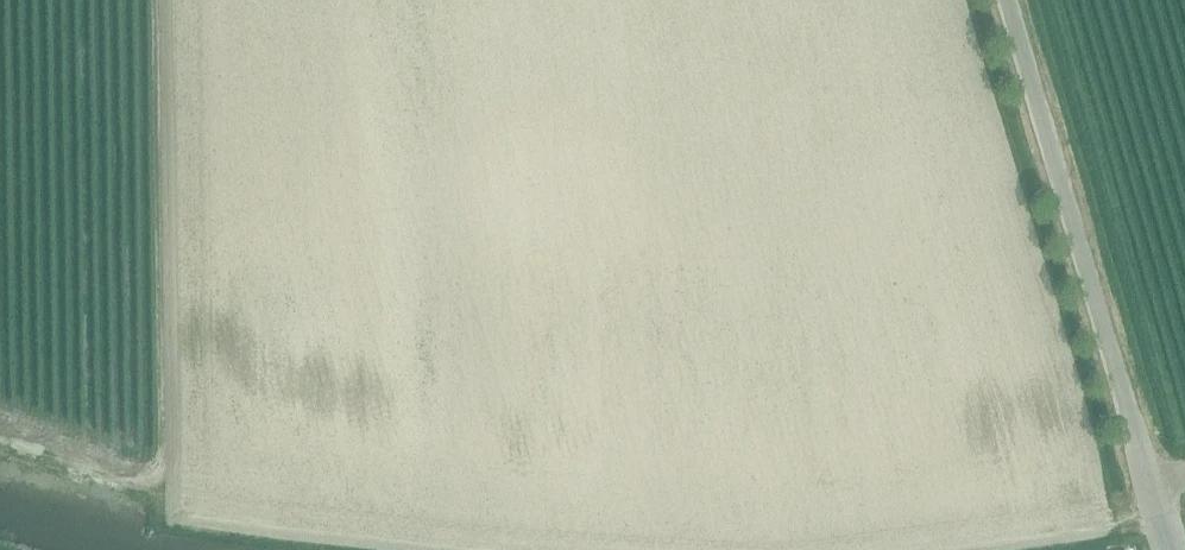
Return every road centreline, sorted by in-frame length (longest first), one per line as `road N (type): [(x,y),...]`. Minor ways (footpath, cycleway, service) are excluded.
road 1 (unclassified): [(1168,549),(1008,0)]

